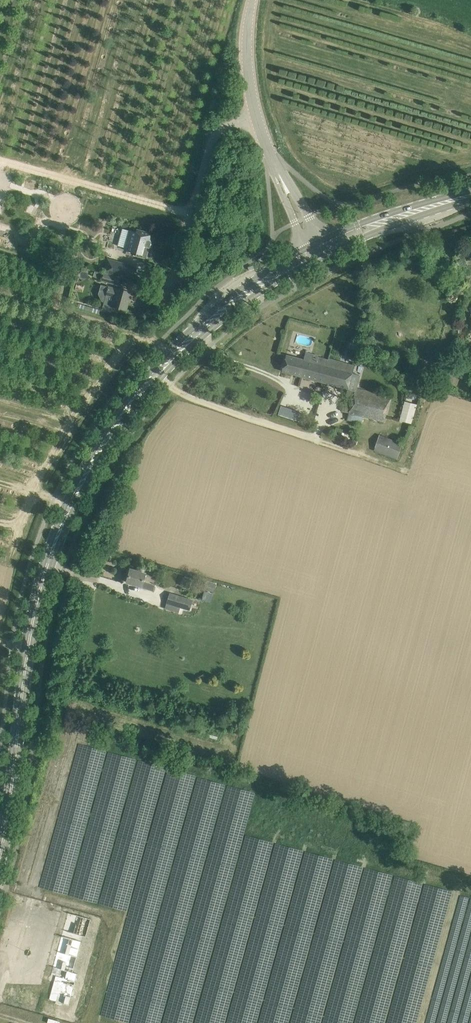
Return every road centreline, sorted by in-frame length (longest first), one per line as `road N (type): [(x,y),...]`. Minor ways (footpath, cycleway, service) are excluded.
road 1 (tertiary): [(50,559),(136,407),(208,331),(321,258)]
road 2 (tertiary): [(305,249),(197,322),(125,401),(80,472),(50,559)]
road 3 (tertiary): [(0,856),(33,617),(50,559)]
road 4 (unclassified): [(164,305),(214,131),(256,117)]
road 5 (tertiary): [(321,258),(470,197)]
road 6 (tertiary): [(470,193),(320,241)]

